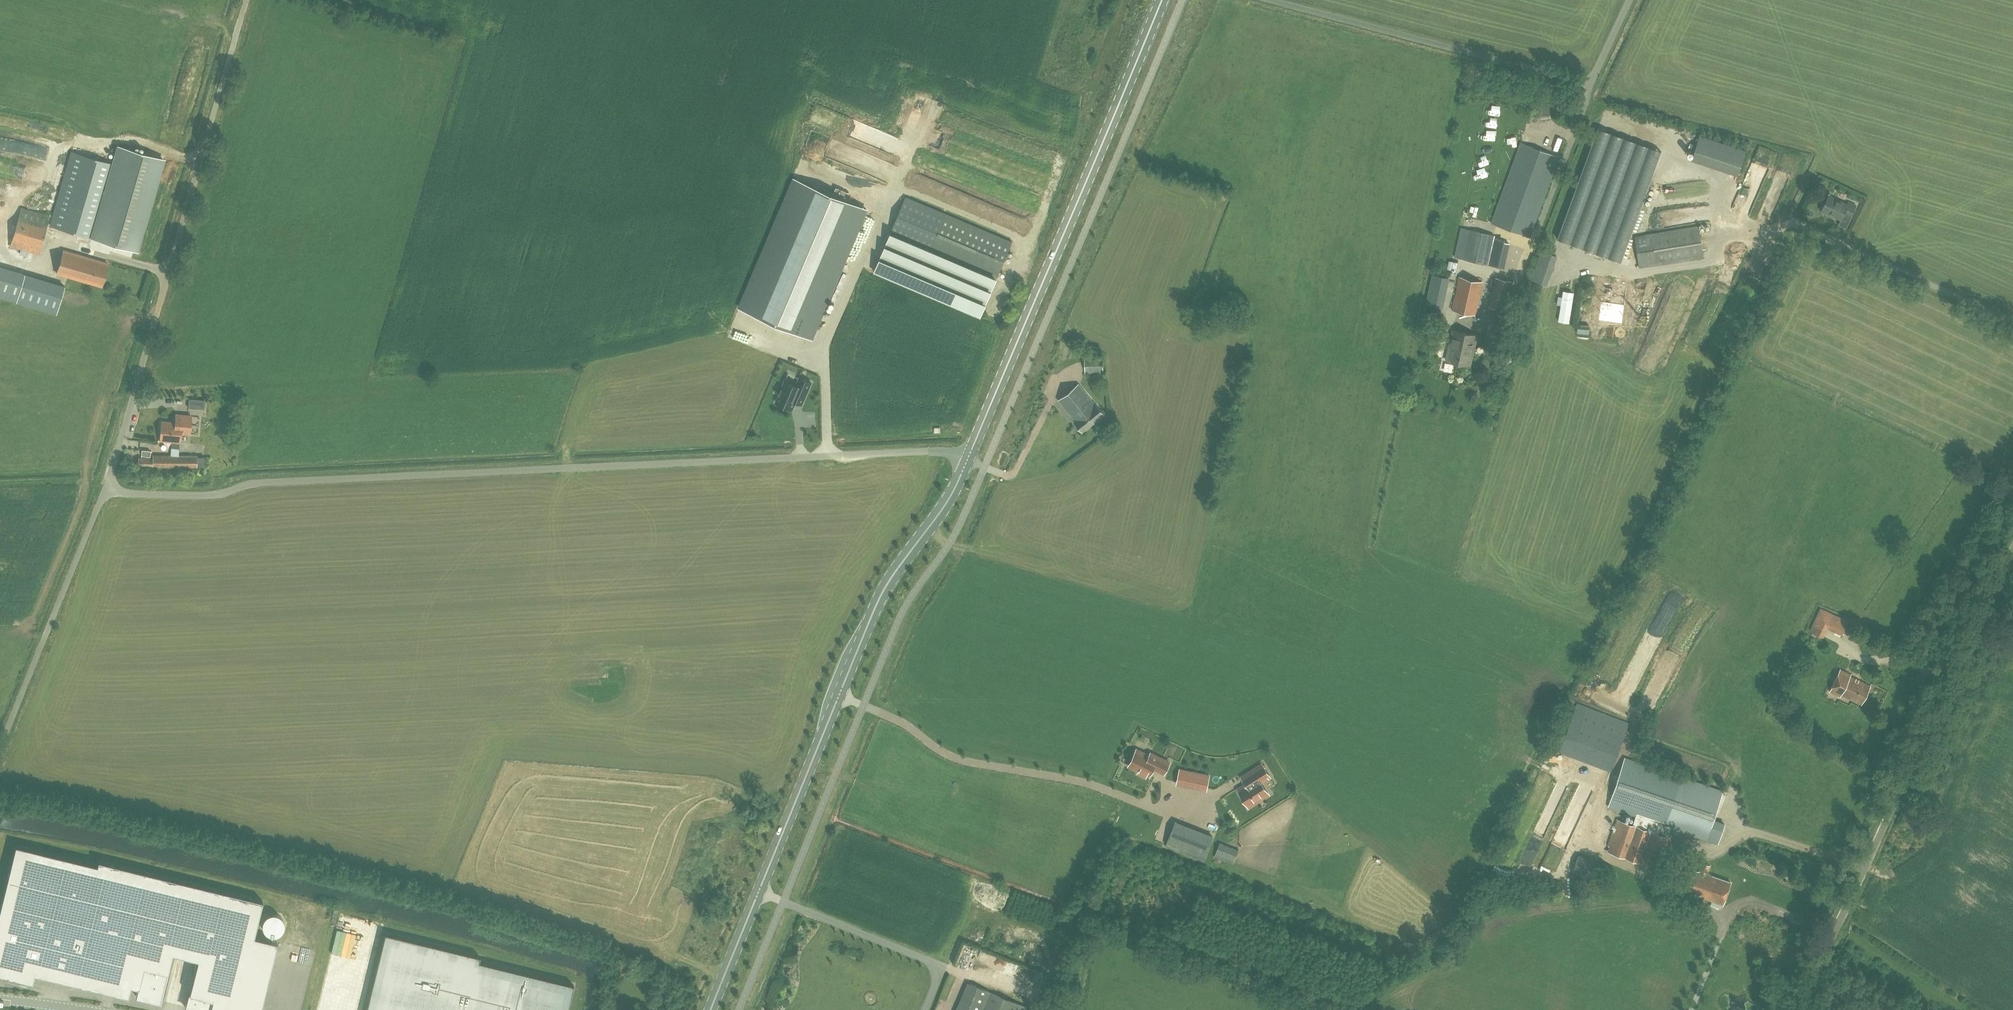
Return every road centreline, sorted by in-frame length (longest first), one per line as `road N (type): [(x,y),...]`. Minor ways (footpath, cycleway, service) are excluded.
road 1 (unclassified): [(967,460),(935,451),(259,483),(212,496),(106,489)]
road 2 (primary): [(711,1009),(871,619),(967,460)]
road 3 (unclassified): [(106,489),(247,0)]
road 4 (unclassified): [(1794,1009),(2012,551)]
road 5 (primary): [(967,460),(1162,0)]
road 6 (unclassified): [(1585,86),(1272,0)]
road 7 (unclassified): [(0,752),(106,489)]

